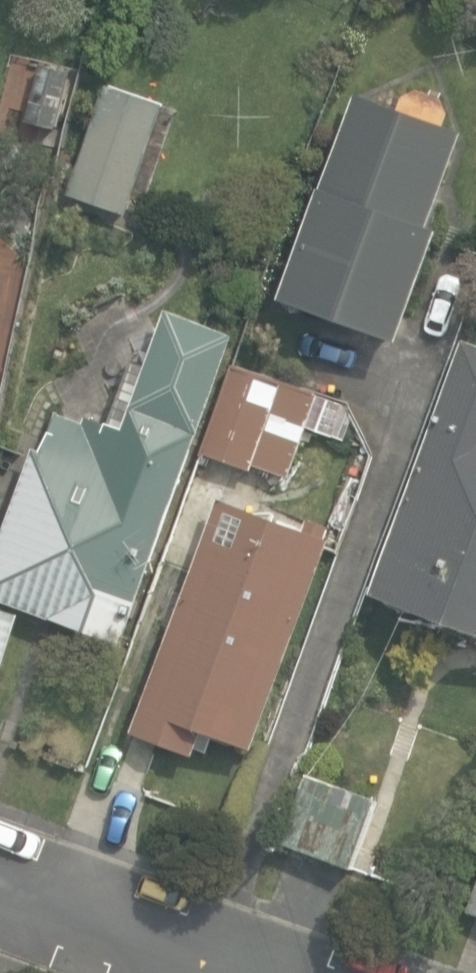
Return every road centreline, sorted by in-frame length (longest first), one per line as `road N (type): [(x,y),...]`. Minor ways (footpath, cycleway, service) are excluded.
road 1 (residential): [(267,972),(0,876)]

